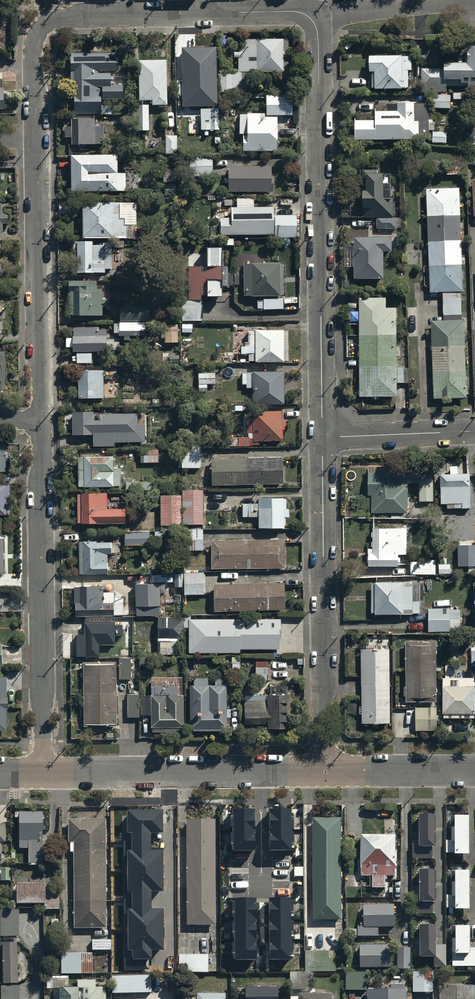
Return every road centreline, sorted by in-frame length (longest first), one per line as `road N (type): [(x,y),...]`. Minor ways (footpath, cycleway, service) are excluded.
road 1 (residential): [(322,438),(313,20)]
road 2 (residential): [(44,774),(39,419)]
road 3 (residential): [(323,772),(322,438)]
road 4 (residential): [(39,419),(37,140)]
road 5 (residential): [(44,774),(323,772)]
road 6 (residential): [(313,20),(283,11),(50,21)]
road 7 (residential): [(322,438),(474,431)]
road 8 (residential): [(313,20),(463,0)]
road 9 (residential): [(323,772),(474,771)]
road 10 (residential): [(37,140),(35,43),(50,21)]

